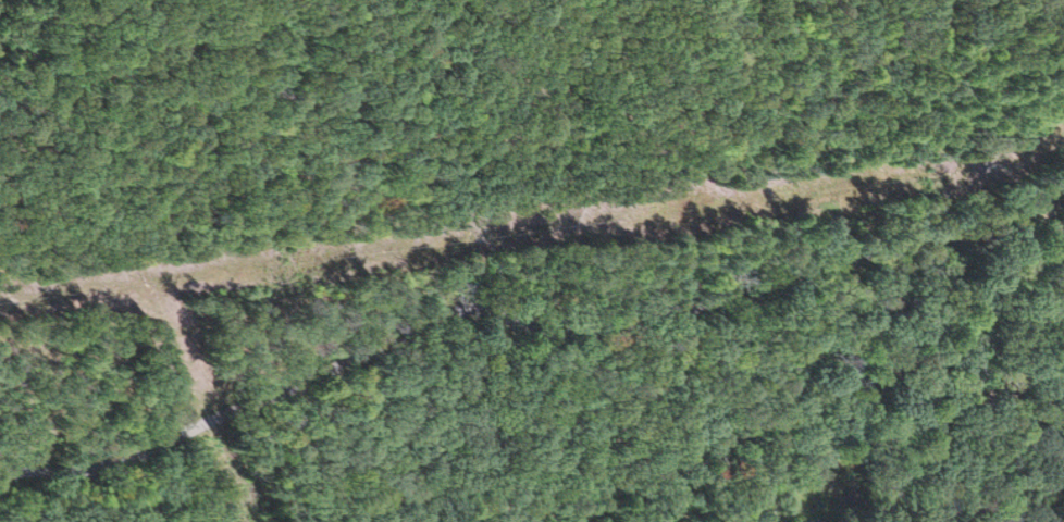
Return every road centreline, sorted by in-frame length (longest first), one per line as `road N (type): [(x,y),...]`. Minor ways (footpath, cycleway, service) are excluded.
road 1 (residential): [(0,500),(18,486),(120,480),(165,462),(311,396),(442,323),(497,318),(545,344),(591,347),(985,234),(1063,180)]
road 2 (residential): [(1063,432),(1044,399),(1056,316),(1055,190)]
road 3 (residential): [(846,378),(870,363),(1056,316)]

